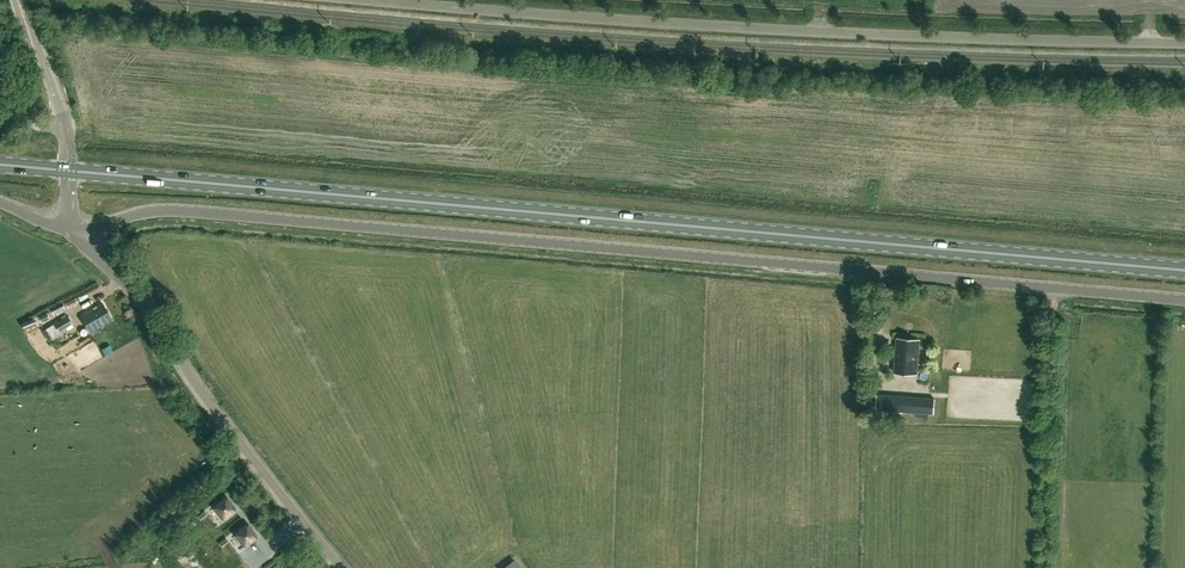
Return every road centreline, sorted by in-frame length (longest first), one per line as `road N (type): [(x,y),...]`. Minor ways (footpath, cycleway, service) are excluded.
road 1 (primary): [(1184,270),(68,170)]
road 2 (unclassified): [(1184,301),(183,210),(74,229)]
road 3 (unclassified): [(362,0),(873,35),(1184,43)]
road 4 (unclassified): [(342,567),(136,294),(74,229)]
road 5 (unclassified): [(68,170),(68,135),(23,0)]

